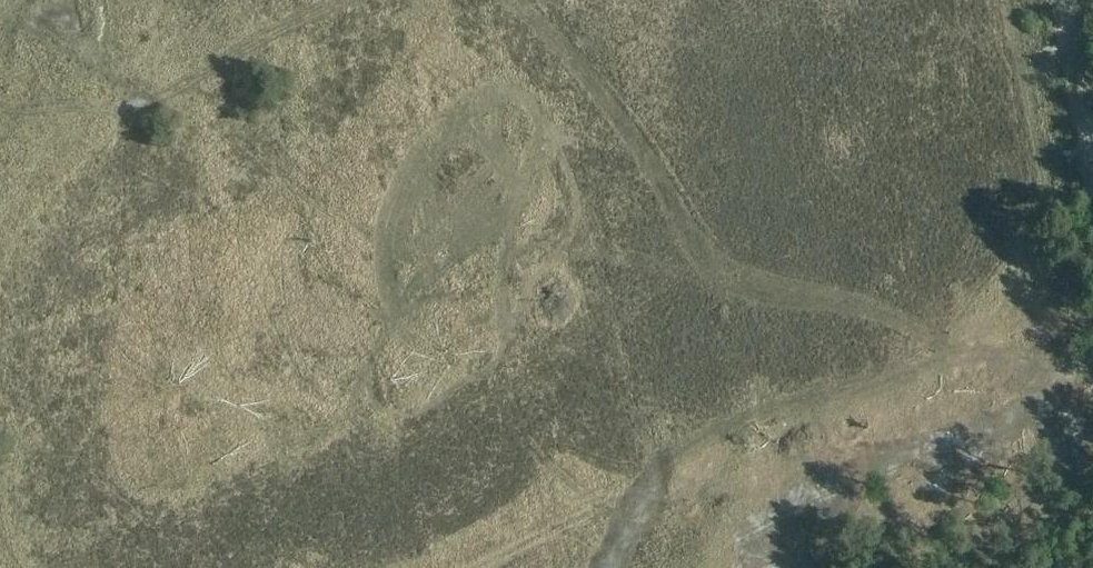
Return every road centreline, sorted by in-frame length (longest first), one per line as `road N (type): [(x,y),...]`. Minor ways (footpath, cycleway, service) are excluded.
road 1 (track): [(1092,156),(1063,0)]

